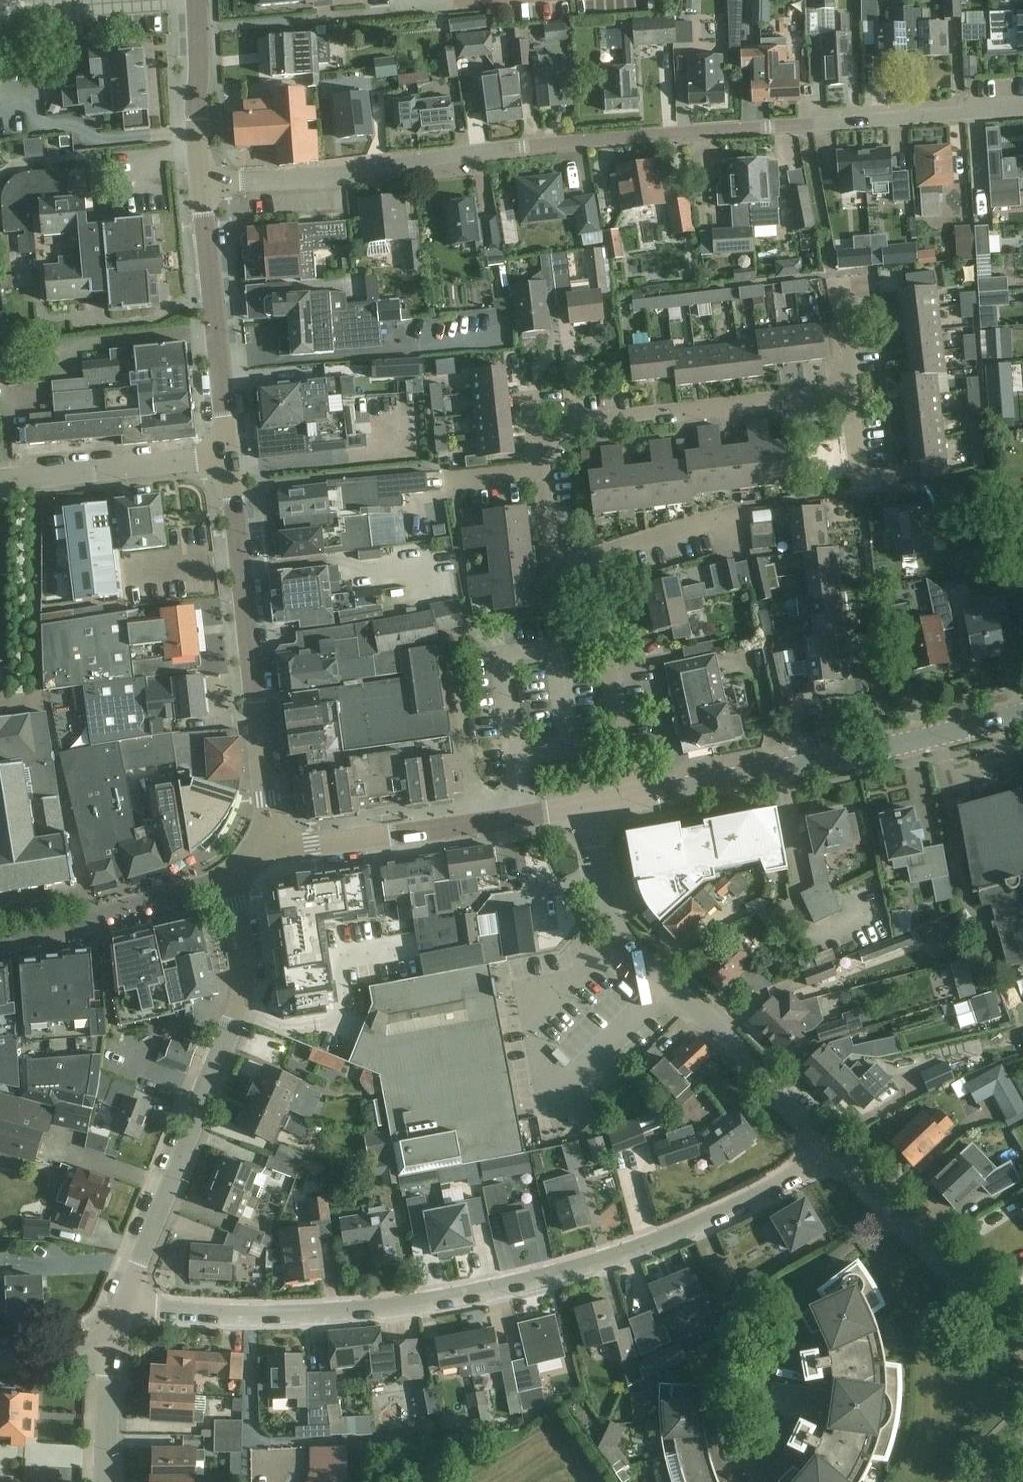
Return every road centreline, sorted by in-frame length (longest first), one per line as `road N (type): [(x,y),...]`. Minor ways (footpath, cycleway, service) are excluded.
road 1 (residential): [(202,186),(487,152),(1022,107)]
road 2 (residential): [(833,1148),(703,1221),(531,1280),(323,1313),(123,1308)]
road 3 (residential): [(123,1308),(240,999),(234,893),(261,846)]
road 4 (residential): [(632,795),(1022,716)]
road 5 (residential): [(261,846),(267,798),(229,455)]
road 6 (residential): [(261,846),(593,804)]
road 7 (residential): [(760,1481),(754,1407),(799,1289),(890,1205)]
road 8 (residential): [(556,433),(850,388)]
road 9 (residential): [(721,1036),(625,935),(610,909),(593,804)]
road 10 (residential): [(229,455),(202,186)]
road 11 (residential): [(632,795),(586,561)]
road 12 (residential): [(0,482),(229,455)]
road 13 (residential): [(202,186),(197,0)]
road 14 (residential): [(1022,1330),(890,1205)]
road 15 (residential): [(721,1036),(833,1148)]
road 16 (residential): [(586,561),(730,510)]
road 17 (residential): [(108,1481),(114,1335)]

